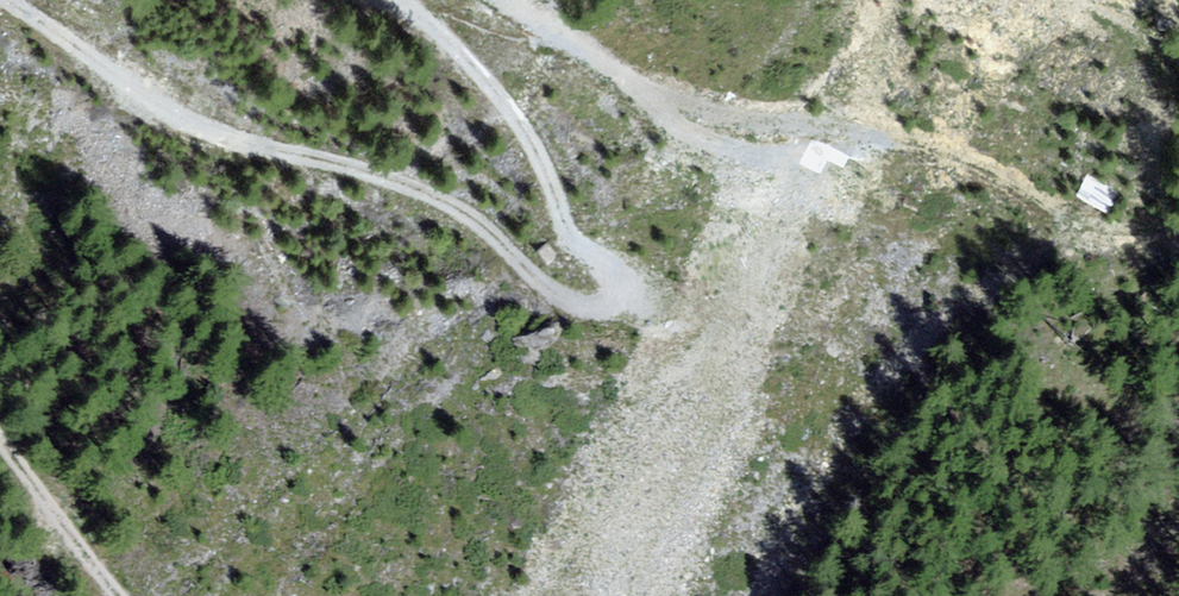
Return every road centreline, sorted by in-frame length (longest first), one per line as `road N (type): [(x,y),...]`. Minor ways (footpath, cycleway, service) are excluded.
road 1 (track): [(7,0),(179,114),(266,153),(387,178),(461,207),(576,306),(617,310),(638,291),(584,242),(480,61),(398,0)]
road 2 (track): [(641,90),(697,137),(807,166),(857,137)]
road 3 (track): [(857,137),(641,90)]
road 4 (track): [(119,595),(0,439)]
road 5 (track): [(516,0),(641,90)]

